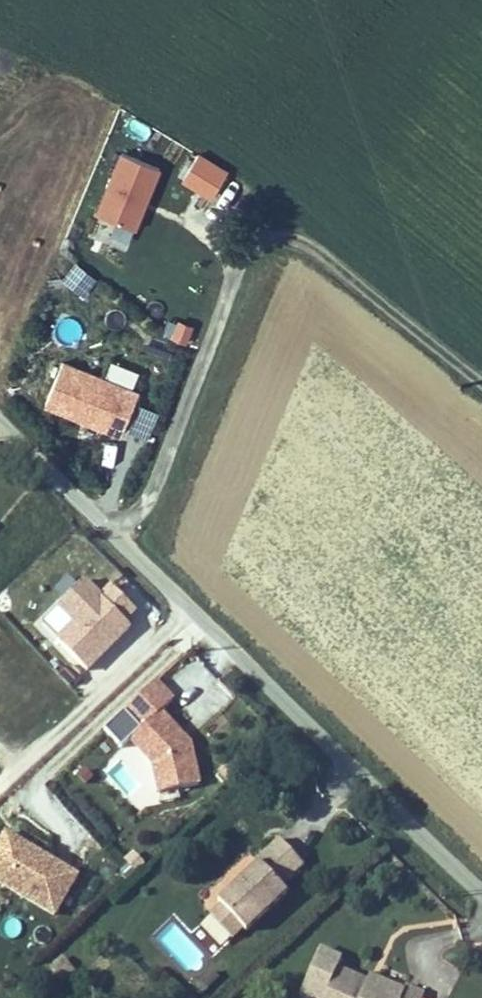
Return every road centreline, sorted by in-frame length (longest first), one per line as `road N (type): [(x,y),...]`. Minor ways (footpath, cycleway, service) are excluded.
road 1 (unclassified): [(0,414),(481,893)]

